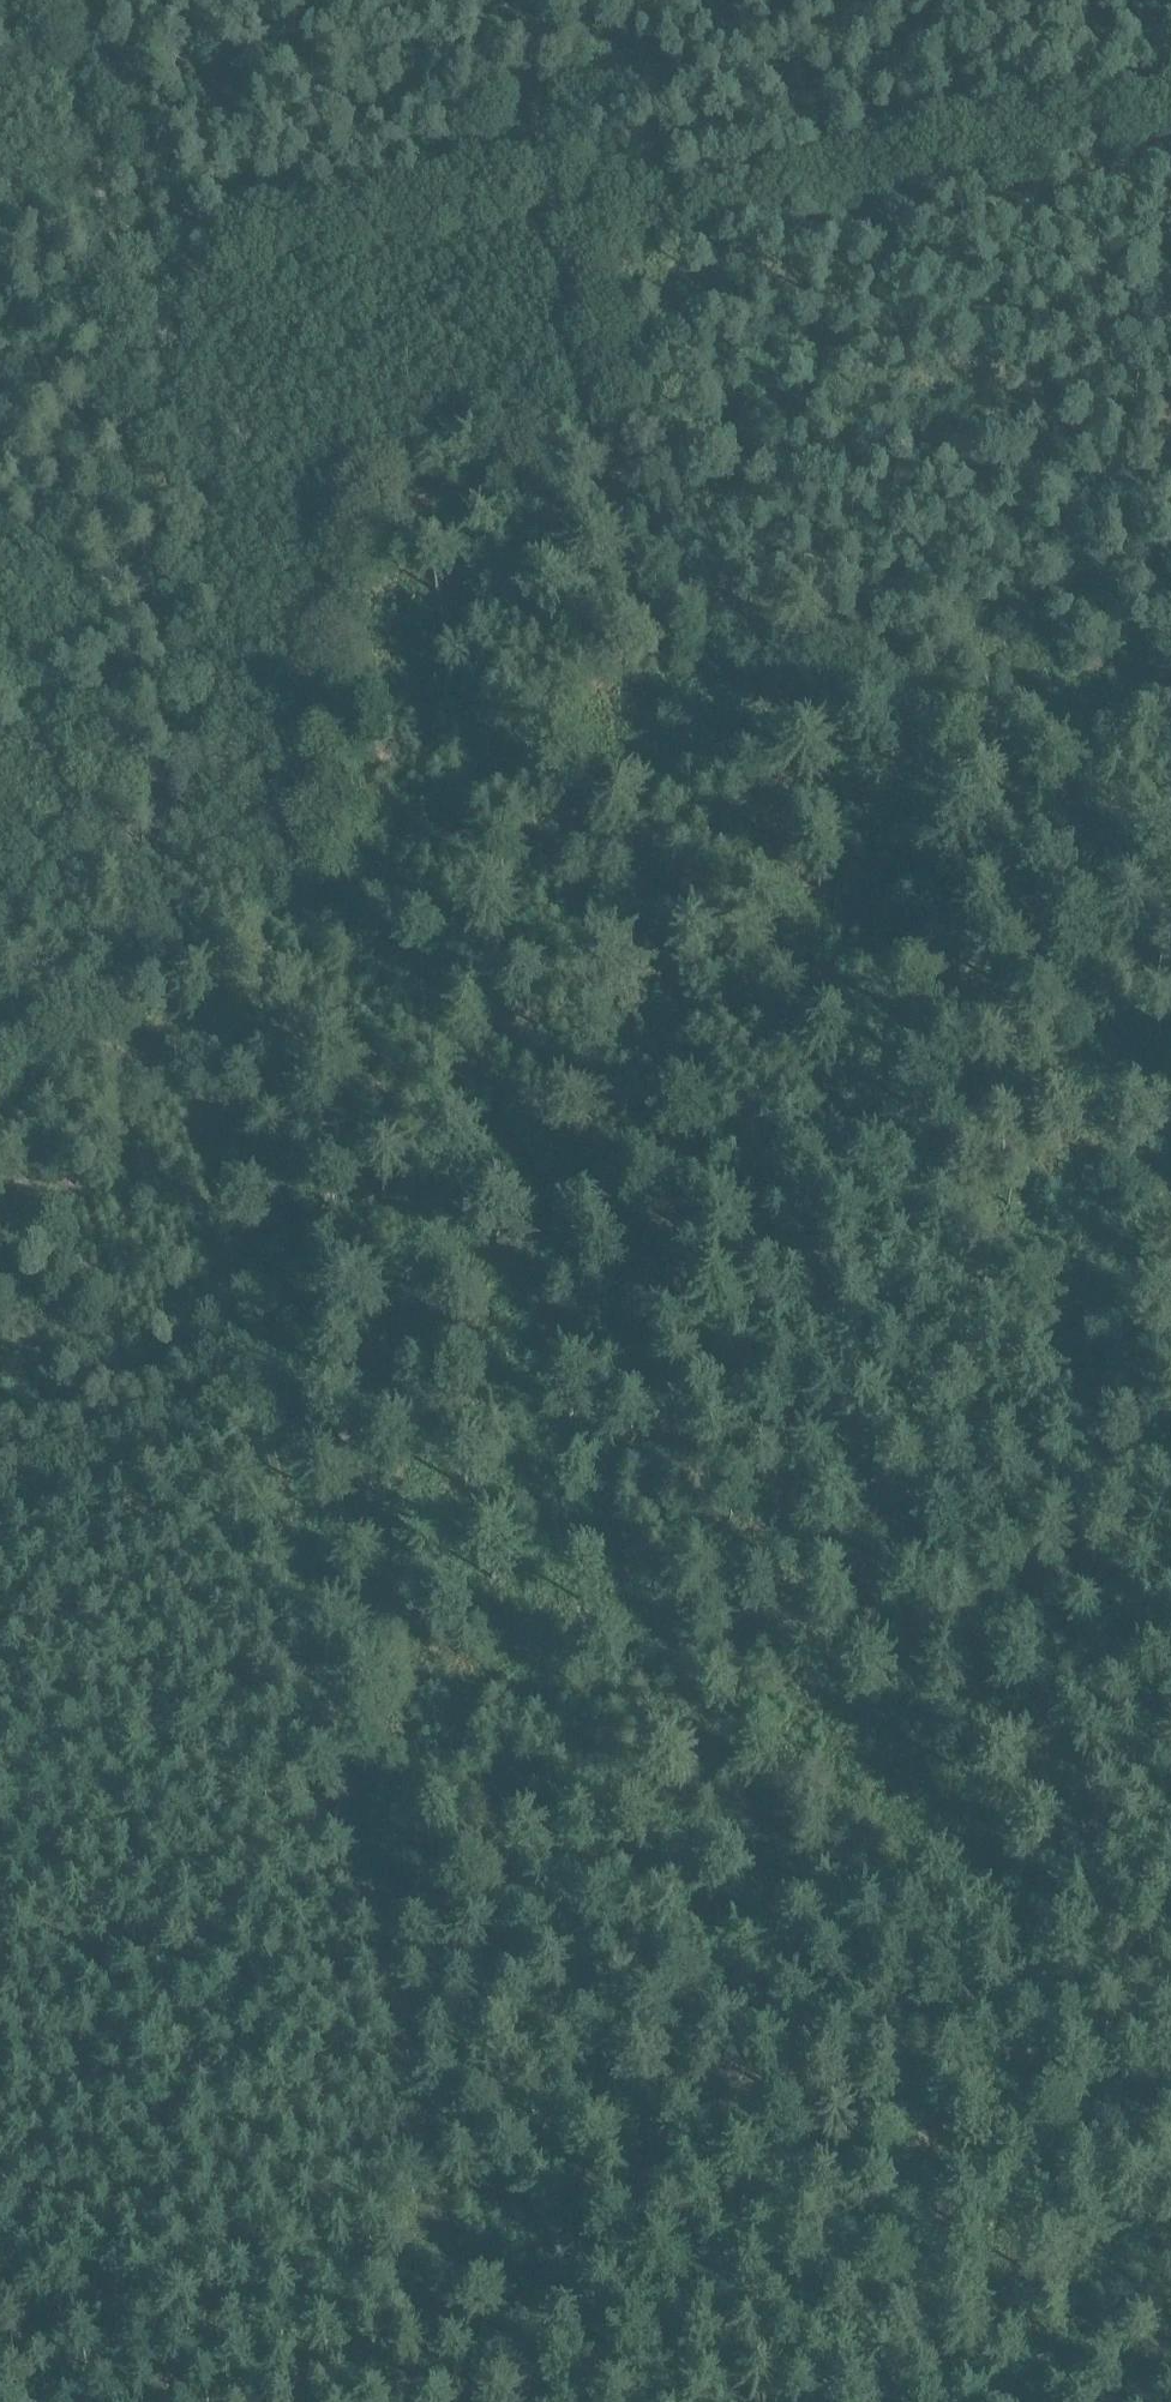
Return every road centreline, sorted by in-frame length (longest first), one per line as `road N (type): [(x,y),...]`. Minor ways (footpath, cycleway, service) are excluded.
road 1 (track): [(66,0),(132,339),(170,632),(155,796),(155,941),(250,1385)]
road 2 (track): [(250,1385),(469,2401)]
road 3 (track): [(250,1385),(362,1354),(875,1139),(1170,1083)]
road 4 (track): [(0,1479),(250,1385)]

